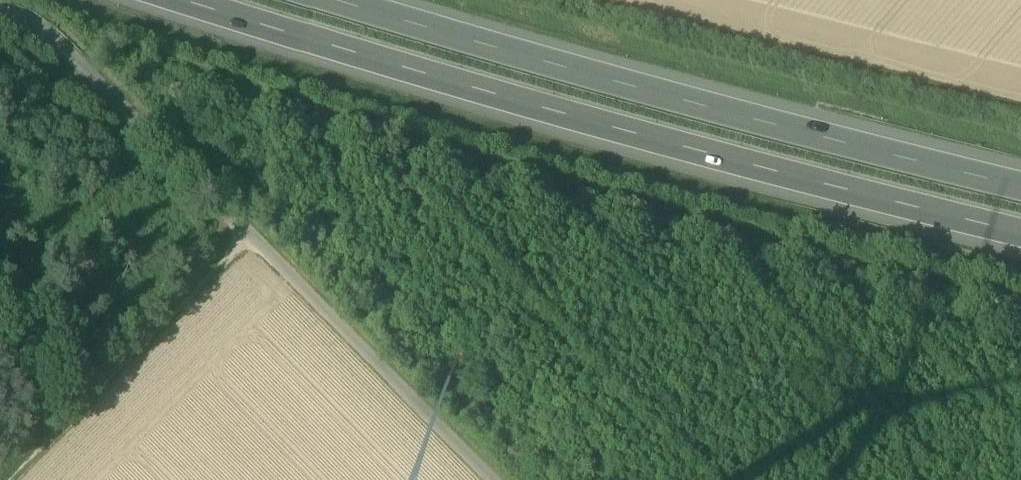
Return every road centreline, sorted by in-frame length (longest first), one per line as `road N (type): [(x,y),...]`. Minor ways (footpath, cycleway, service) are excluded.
road 1 (motorway): [(213,0),(766,168),(1020,232)]
road 2 (motorway): [(1020,181),(776,122),(350,0)]
road 3 (track): [(491,479),(247,233)]
road 4 (track): [(247,233),(3,479)]
road 5 (track): [(247,233),(49,32),(0,10)]

